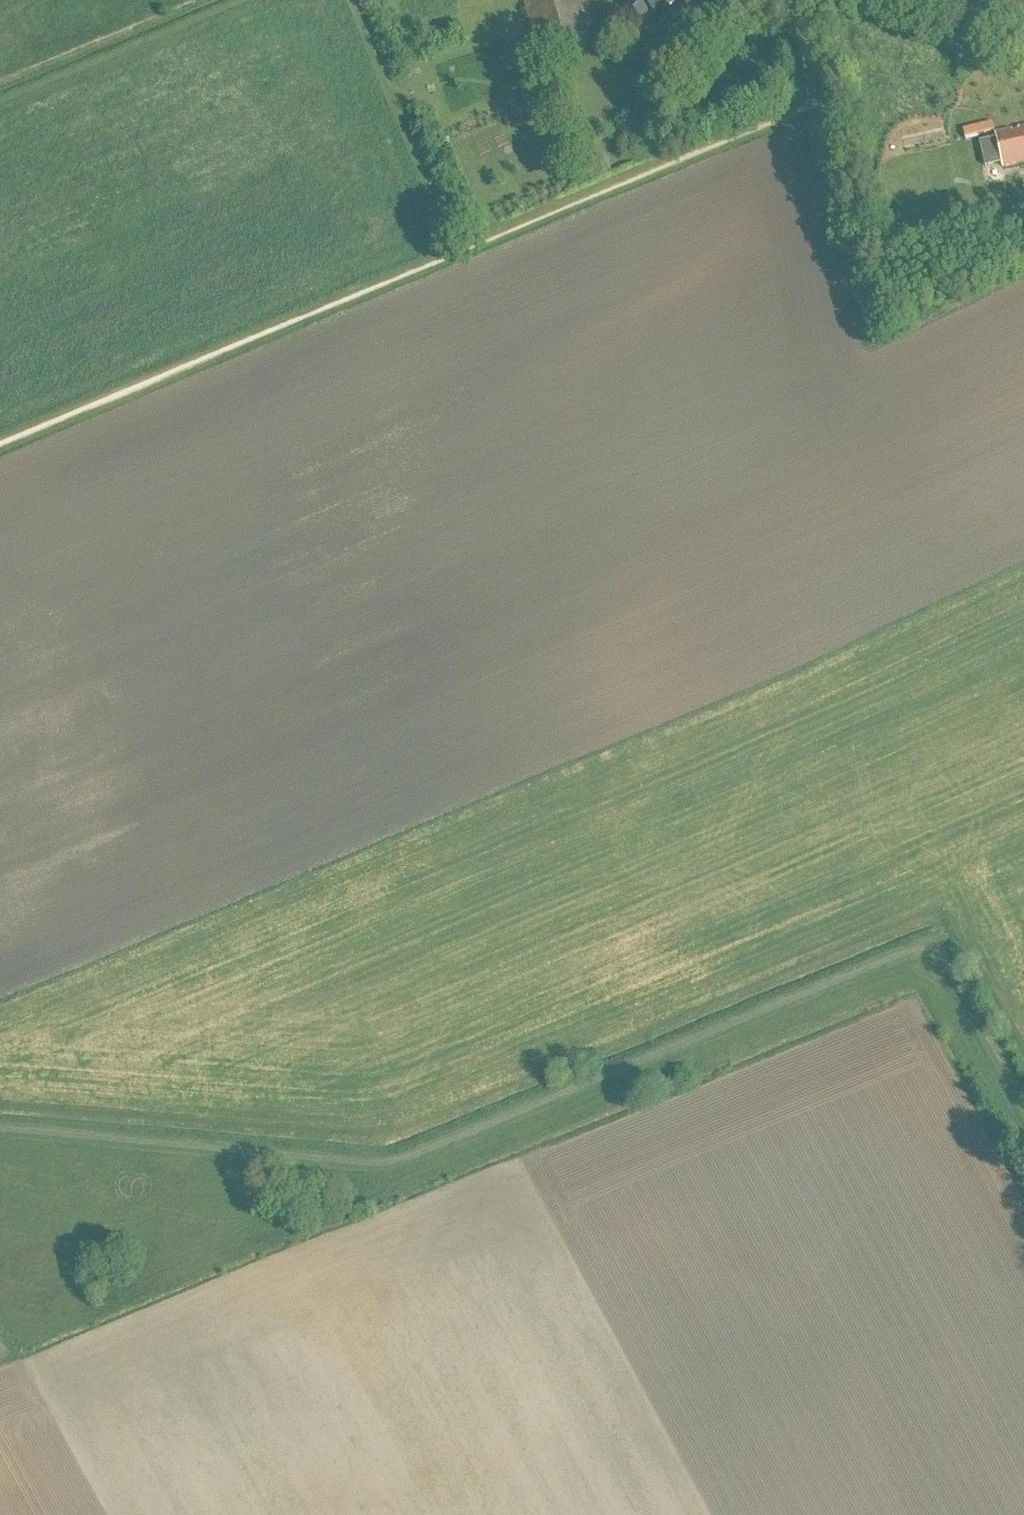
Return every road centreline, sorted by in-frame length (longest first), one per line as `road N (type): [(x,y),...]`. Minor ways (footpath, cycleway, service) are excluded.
road 1 (track): [(787,0),(817,104),(0,443)]

